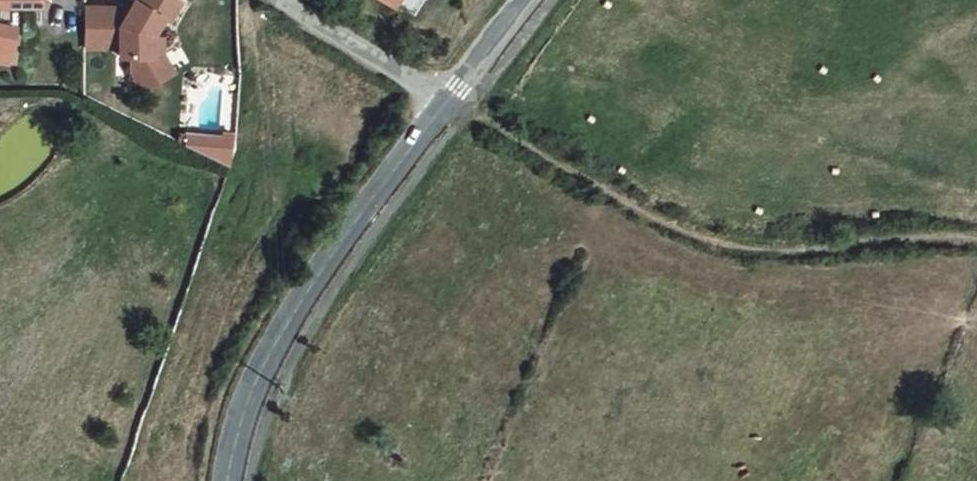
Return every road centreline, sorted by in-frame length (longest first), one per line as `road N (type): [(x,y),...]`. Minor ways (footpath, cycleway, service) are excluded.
road 1 (tertiary): [(227,480),(247,407),(278,341),(366,209),(452,101)]
road 2 (residential): [(284,0),(452,101)]
road 3 (tertiary): [(452,101),(534,0)]

